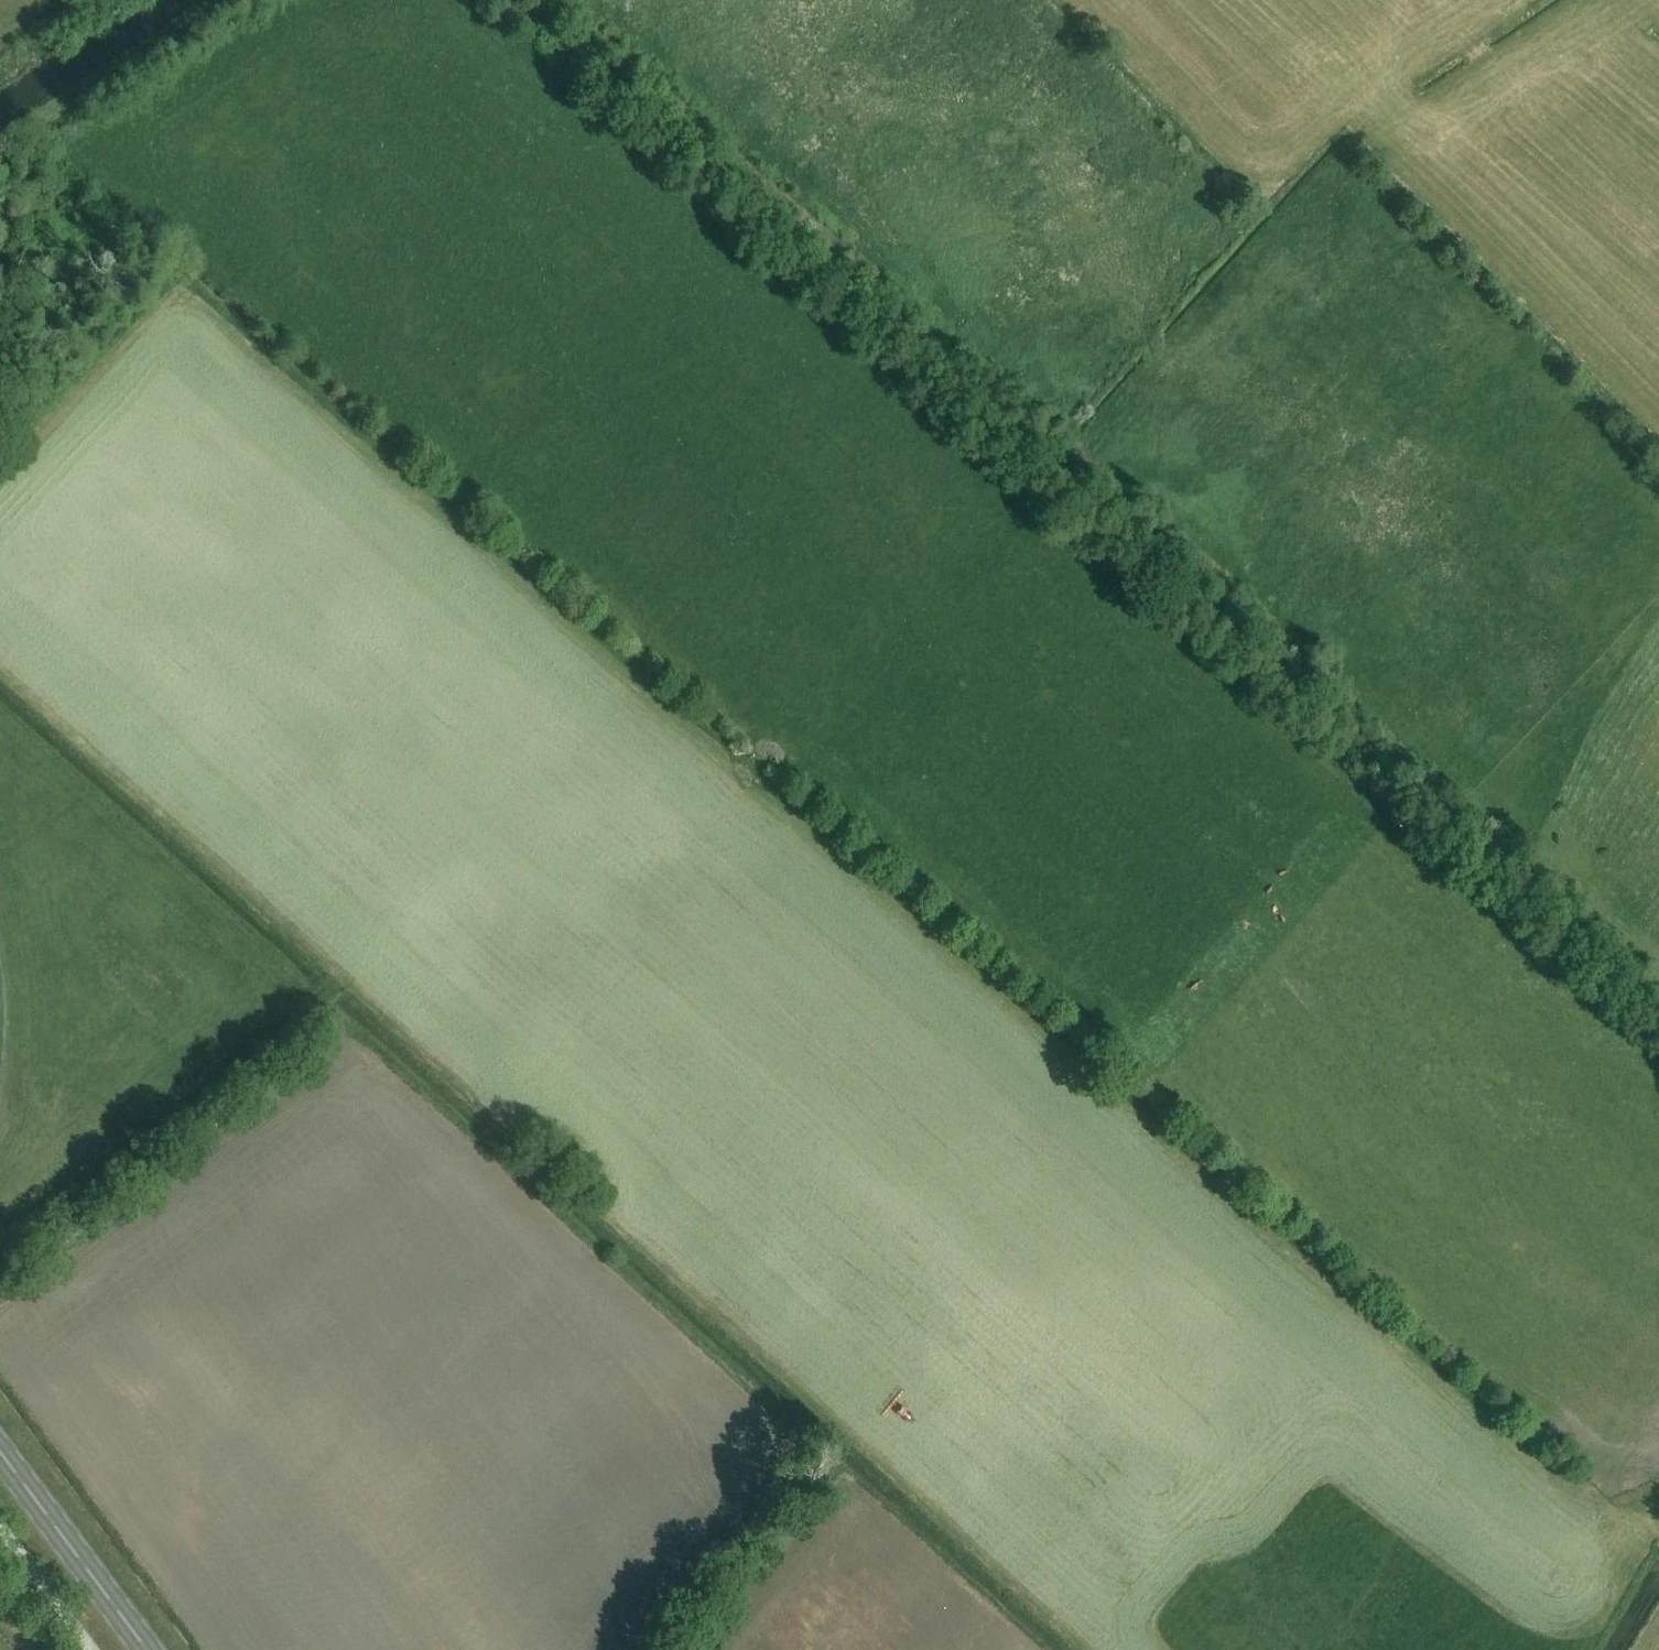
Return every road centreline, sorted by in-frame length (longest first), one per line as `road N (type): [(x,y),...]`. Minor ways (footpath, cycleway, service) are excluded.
road 1 (track): [(0,147),(218,0)]
road 2 (primary): [(142,1649),(0,1459)]
road 3 (track): [(0,1101),(12,1037),(0,952)]

